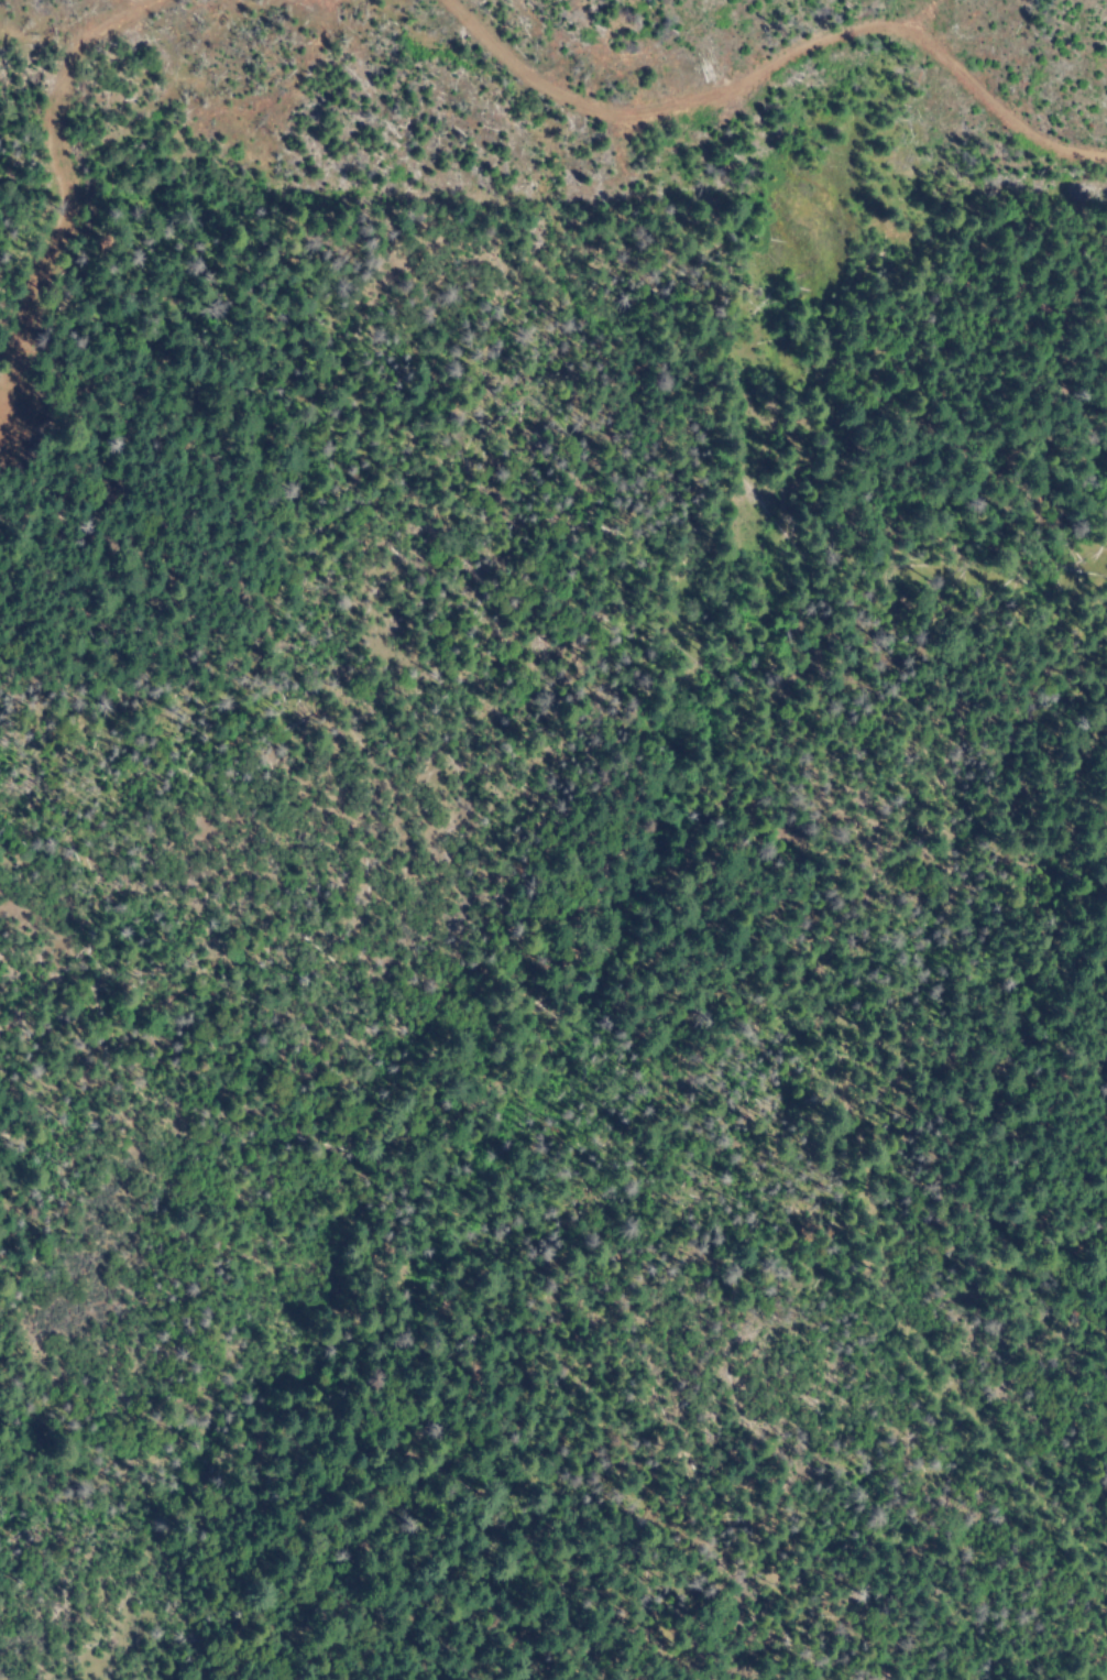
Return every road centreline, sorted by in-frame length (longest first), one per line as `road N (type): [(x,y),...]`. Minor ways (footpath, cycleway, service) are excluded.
road 1 (track): [(0,122),(238,127),(710,113),(1106,142)]

